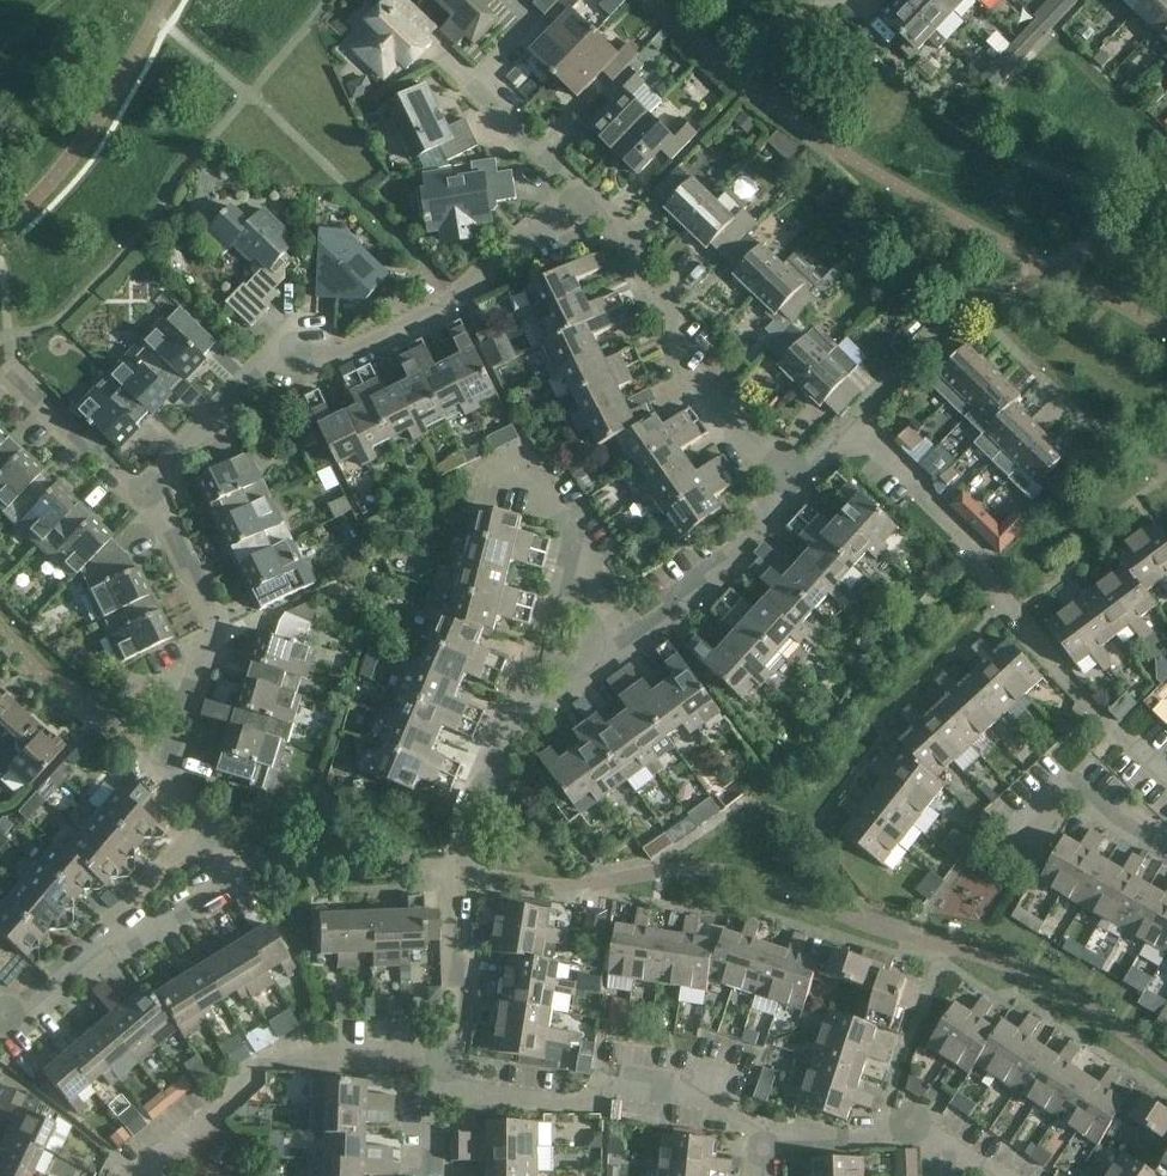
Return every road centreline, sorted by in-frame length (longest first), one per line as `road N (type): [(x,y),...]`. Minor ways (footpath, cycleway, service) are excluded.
road 1 (residential): [(143,510),(192,563),(205,600),(165,762),(223,887),(11,1017)]
road 2 (residential): [(583,191),(459,301),(338,360),(279,352),(143,510)]
road 3 (residential): [(1166,773),(1015,619),(856,427),(801,490)]
road 4 (residential): [(630,641),(499,749),(464,823),(457,870),(463,1005),(443,1068)]
road 5 (residential): [(801,490),(690,372),(624,236),(583,191)]
road 6 (residential): [(763,1150),(720,1102),(614,1087),(576,1105),(437,1091)]
road 7 (residential): [(158,1175),(225,1115),(249,1070),(280,1059),(443,1068)]
road 8 (residential): [(630,641),(580,562),(571,514),(537,473),(490,477)]
road 9 (residential): [(583,191),(478,83),(537,22)]
road 10 (residential): [(801,490),(630,641)]
road 11 (residential): [(953,1150),(911,1123),(763,1150)]
road 12 (residential): [(1166,848),(1070,782),(1020,830)]
road 13 (residential): [(143,510),(12,388)]

